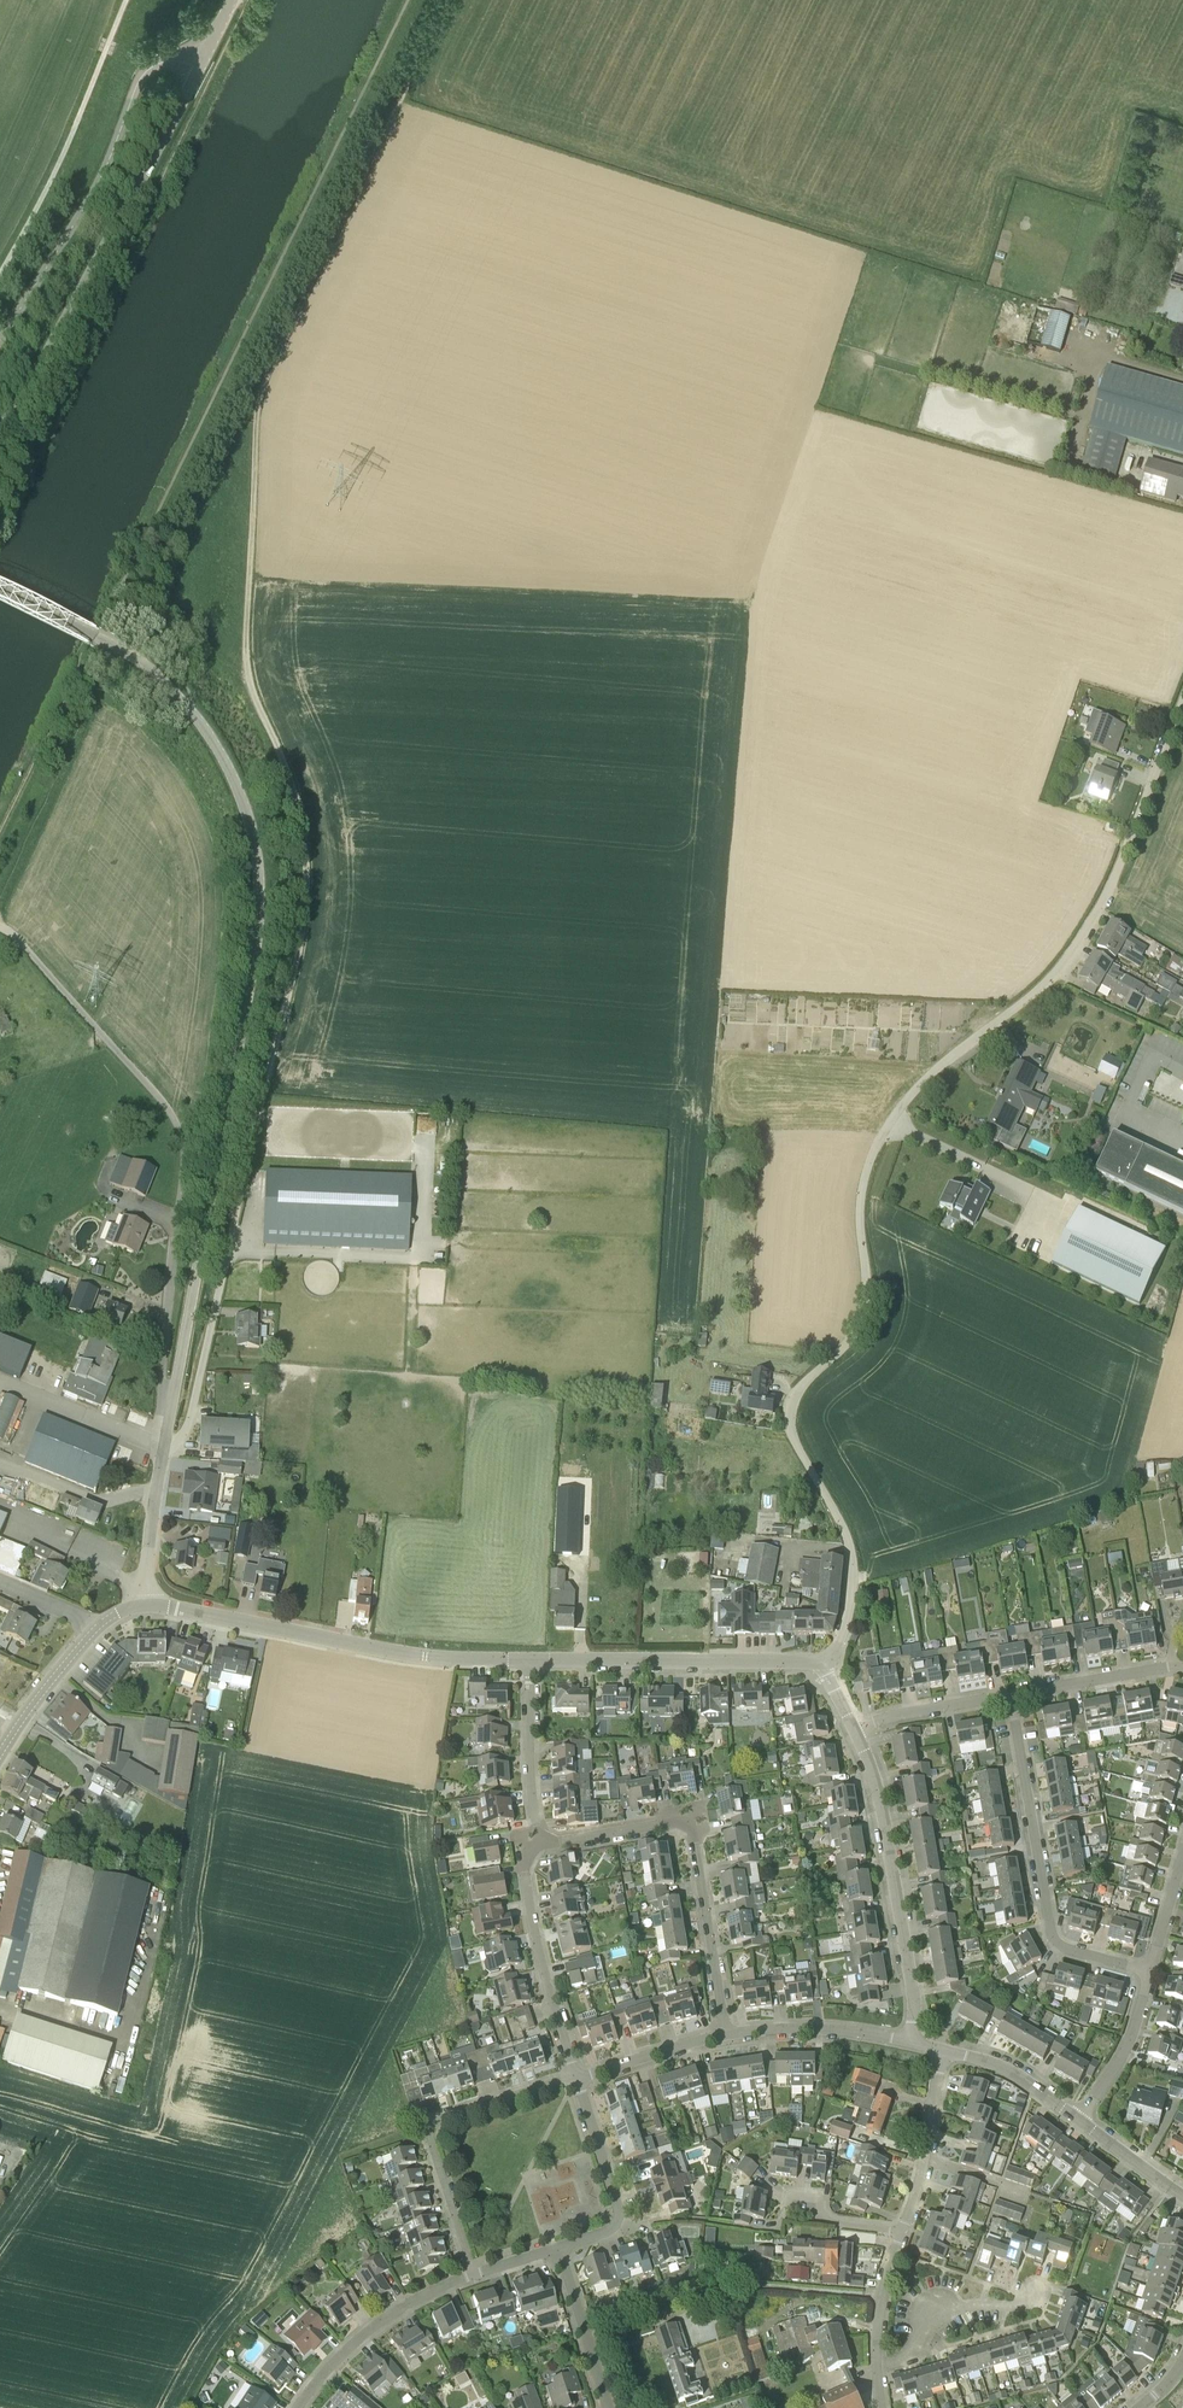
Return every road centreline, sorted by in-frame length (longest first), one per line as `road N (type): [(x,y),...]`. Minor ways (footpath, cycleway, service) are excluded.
road 1 (track): [(460,0),(271,368),(258,408),(246,700),(296,821),(303,884),(294,956),(197,1378),(171,1409)]
road 2 (unclassified): [(838,1643),(852,1601),(849,1542),(793,1441),(788,1408),(856,1329),(864,1308),(859,1217),(866,1169),(905,1101),(1096,937),(1182,709)]
road 3 (tertiary): [(171,1409),(248,992),(257,899),(253,845),(227,773),(193,715),(142,665),(0,590)]
road 4 (unclassified): [(0,926),(184,1137),(163,1372),(171,1409)]
road 5 (tertiary): [(0,426),(201,67)]
road 6 (residential): [(529,1659),(456,1658),(147,1604)]
road 7 (unclassified): [(0,341),(98,183),(142,70),(163,60),(201,67)]
road 8 (residential): [(725,2033),(694,1833),(681,1823),(542,1842)]
road 9 (residential): [(1151,1969),(1054,1941),(1011,1697)]
road 10 (residential): [(909,2041),(914,2005),(892,1870),(875,1778),(854,1727)]
road 11 (residential): [(475,2275),(432,2125),(576,2077)]
road 12 (residential): [(822,1661),(529,1659)]
road 13 (residential): [(576,2077),(525,1865),(542,1842)]
road 14 (residential): [(297,2407),(385,2318),(475,2275)]
road 15 (residential): [(560,2247),(611,2230),(620,2213),(576,2077)]
road 16 (tertiary): [(0,1753),(95,1628),(147,1604)]
road 17 (residential): [(877,2364),(911,2353),(933,2311),(1032,2305),(1036,2288)]
road 18 (tertiary): [(147,1604),(171,1409)]
road 19 (residential): [(909,2041),(816,2029),(725,2033)]
road 20 (residential): [(903,2228),(928,2150),(941,2048)]
road 21 (residential): [(542,1842),(529,1659)]
road 22 (residential): [(1078,2119),(1122,2057),(1151,1969)]
road 23 (residential): [(609,2407),(560,2247)]
road 24 (residential): [(1173,1667),(1011,1697)]
road 25 (residential): [(1011,1697),(854,1727)]
road 26 (residential): [(1078,2119),(1012,2071),(941,2048)]
road 27 (residential): [(725,2033),(576,2077)]
road 28 (residential): [(779,2194),(821,2197),(827,2219),(903,2228)]
road 29 (residential): [(877,2364),(885,2278),(903,2228)]
road 30 (residential): [(1182,2195),(1078,2119)]

